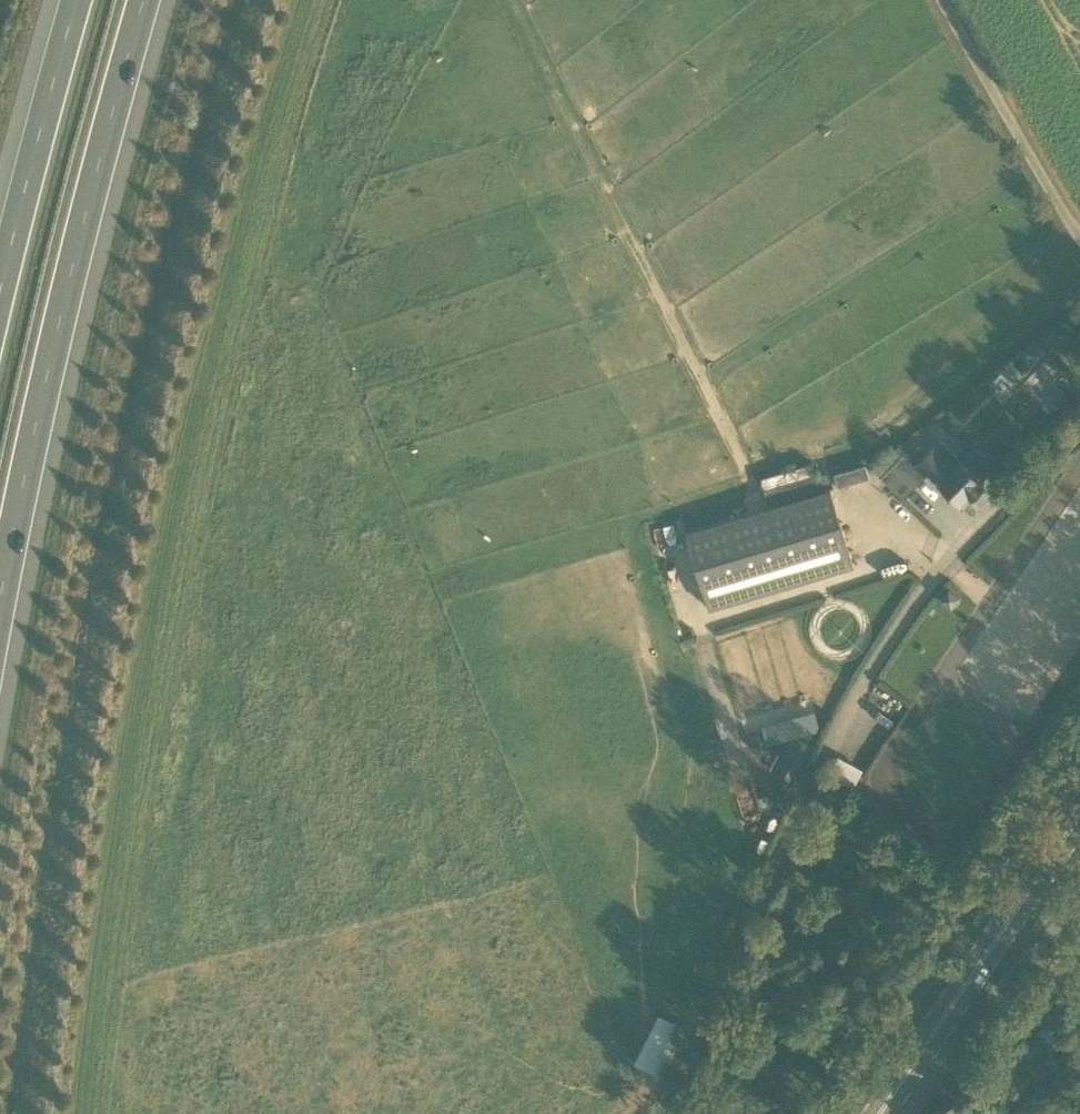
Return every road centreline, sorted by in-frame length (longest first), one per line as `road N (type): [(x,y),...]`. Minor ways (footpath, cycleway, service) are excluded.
road 1 (unclassified): [(670,1113),(729,1013),(836,748),(893,648),(954,568),(1079,433)]
road 2 (motorway): [(0,604),(69,272),(146,0)]
road 3 (secondary): [(877,1113),(1079,821)]
road 4 (motorway): [(79,0),(0,290)]
road 5 (unclassified): [(1079,234),(945,0)]

